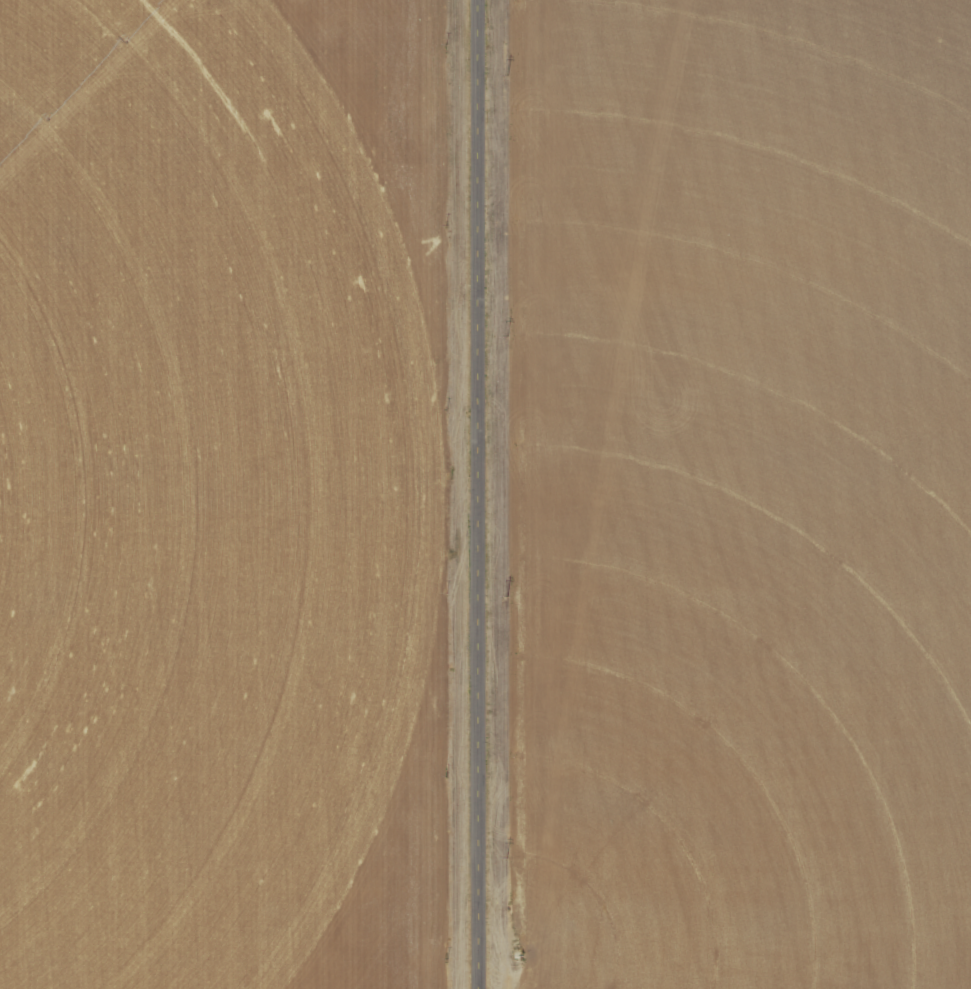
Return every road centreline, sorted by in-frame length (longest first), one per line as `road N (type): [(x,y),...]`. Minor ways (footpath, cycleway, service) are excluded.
road 1 (secondary): [(484,988),(486,0)]

